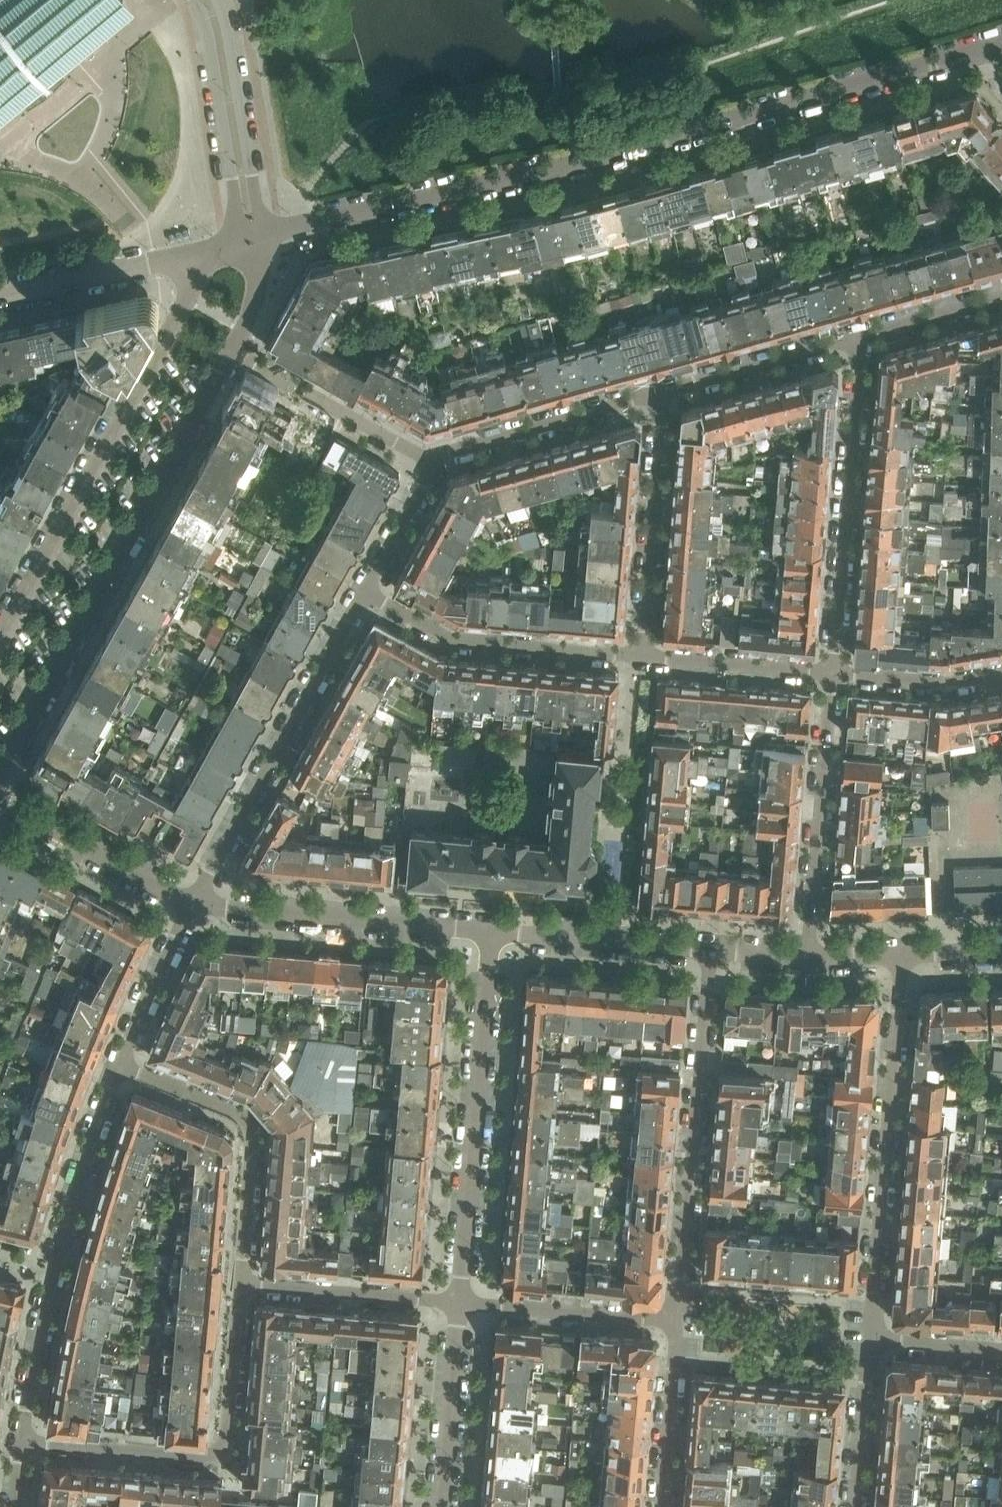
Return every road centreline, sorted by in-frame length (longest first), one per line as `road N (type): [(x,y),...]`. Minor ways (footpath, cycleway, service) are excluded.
road 1 (residential): [(262,233),(496,182),(1001,45)]
road 2 (residential): [(0,768),(232,351)]
road 3 (residential): [(217,247),(0,635)]
road 4 (residential): [(21,1441),(71,1208),(119,1066)]
road 5 (residential): [(869,1338),(903,954)]
road 6 (residential): [(459,1301),(493,931)]
road 7 (residential): [(712,951),(678,1320)]
road 8 (residential): [(241,1283),(226,1438),(218,1453),(21,1441)]
road 9 (residential): [(191,905),(365,591)]
road 10 (residential): [(862,335),(833,673)]
road 11 (residential): [(119,1066),(234,1111),(252,1127),(241,1283)]
road 12 (residential): [(191,905),(493,931)]
road 13 (residential): [(365,591),(454,640),(641,656)]
road 14 (residential): [(833,673),(806,956)]
road 15 (residential): [(664,392),(641,656)]
road 16 (residential): [(196,0),(210,36),(235,198),(217,247)]
road 17 (residential): [(664,392),(451,452),(434,463)]
road 18 (residential): [(262,233),(218,0)]
road 19 (residential): [(434,463),(232,351)]
road 20 (residential): [(0,295),(217,247)]
road 21 (residential): [(493,931),(712,951)]
road 22 (residential): [(459,1301),(678,1320)]
road 23 (residential): [(459,1301),(241,1283)]
road 24 (residential): [(191,905),(0,801)]
road 25 (residential): [(862,335),(664,392)]
road 26 (residential): [(441,1506),(459,1301)]
road 27 (residential): [(641,656),(833,673)]
road 28 (residential): [(678,1320),(661,1506)]
road 29 (residential): [(119,1066),(191,905)]
road 30 (residential): [(833,673),(948,682),(1001,673)]
road 31 (residential): [(854,1506),(869,1338)]
road 32 (residential): [(365,591),(434,463)]
road 33 (residential): [(1001,297),(862,335)]
road 34 (residential): [(1001,1349),(869,1338)]
road 35 (residential): [(232,351),(256,294),(262,233)]

